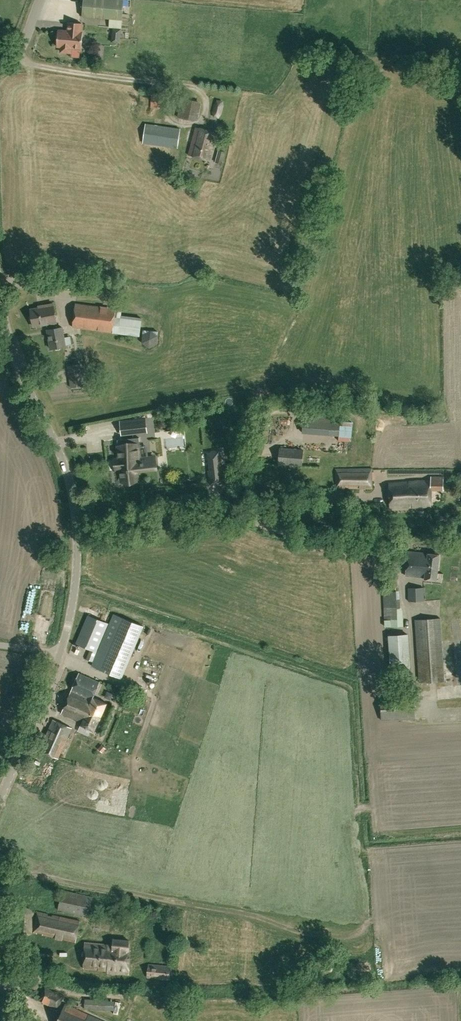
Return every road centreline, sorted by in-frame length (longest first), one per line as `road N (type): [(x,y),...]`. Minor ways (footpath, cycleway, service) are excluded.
road 1 (unclassified): [(63,653),(77,576),(75,503),(0,303)]
road 2 (unclassified): [(0,804),(63,653)]

